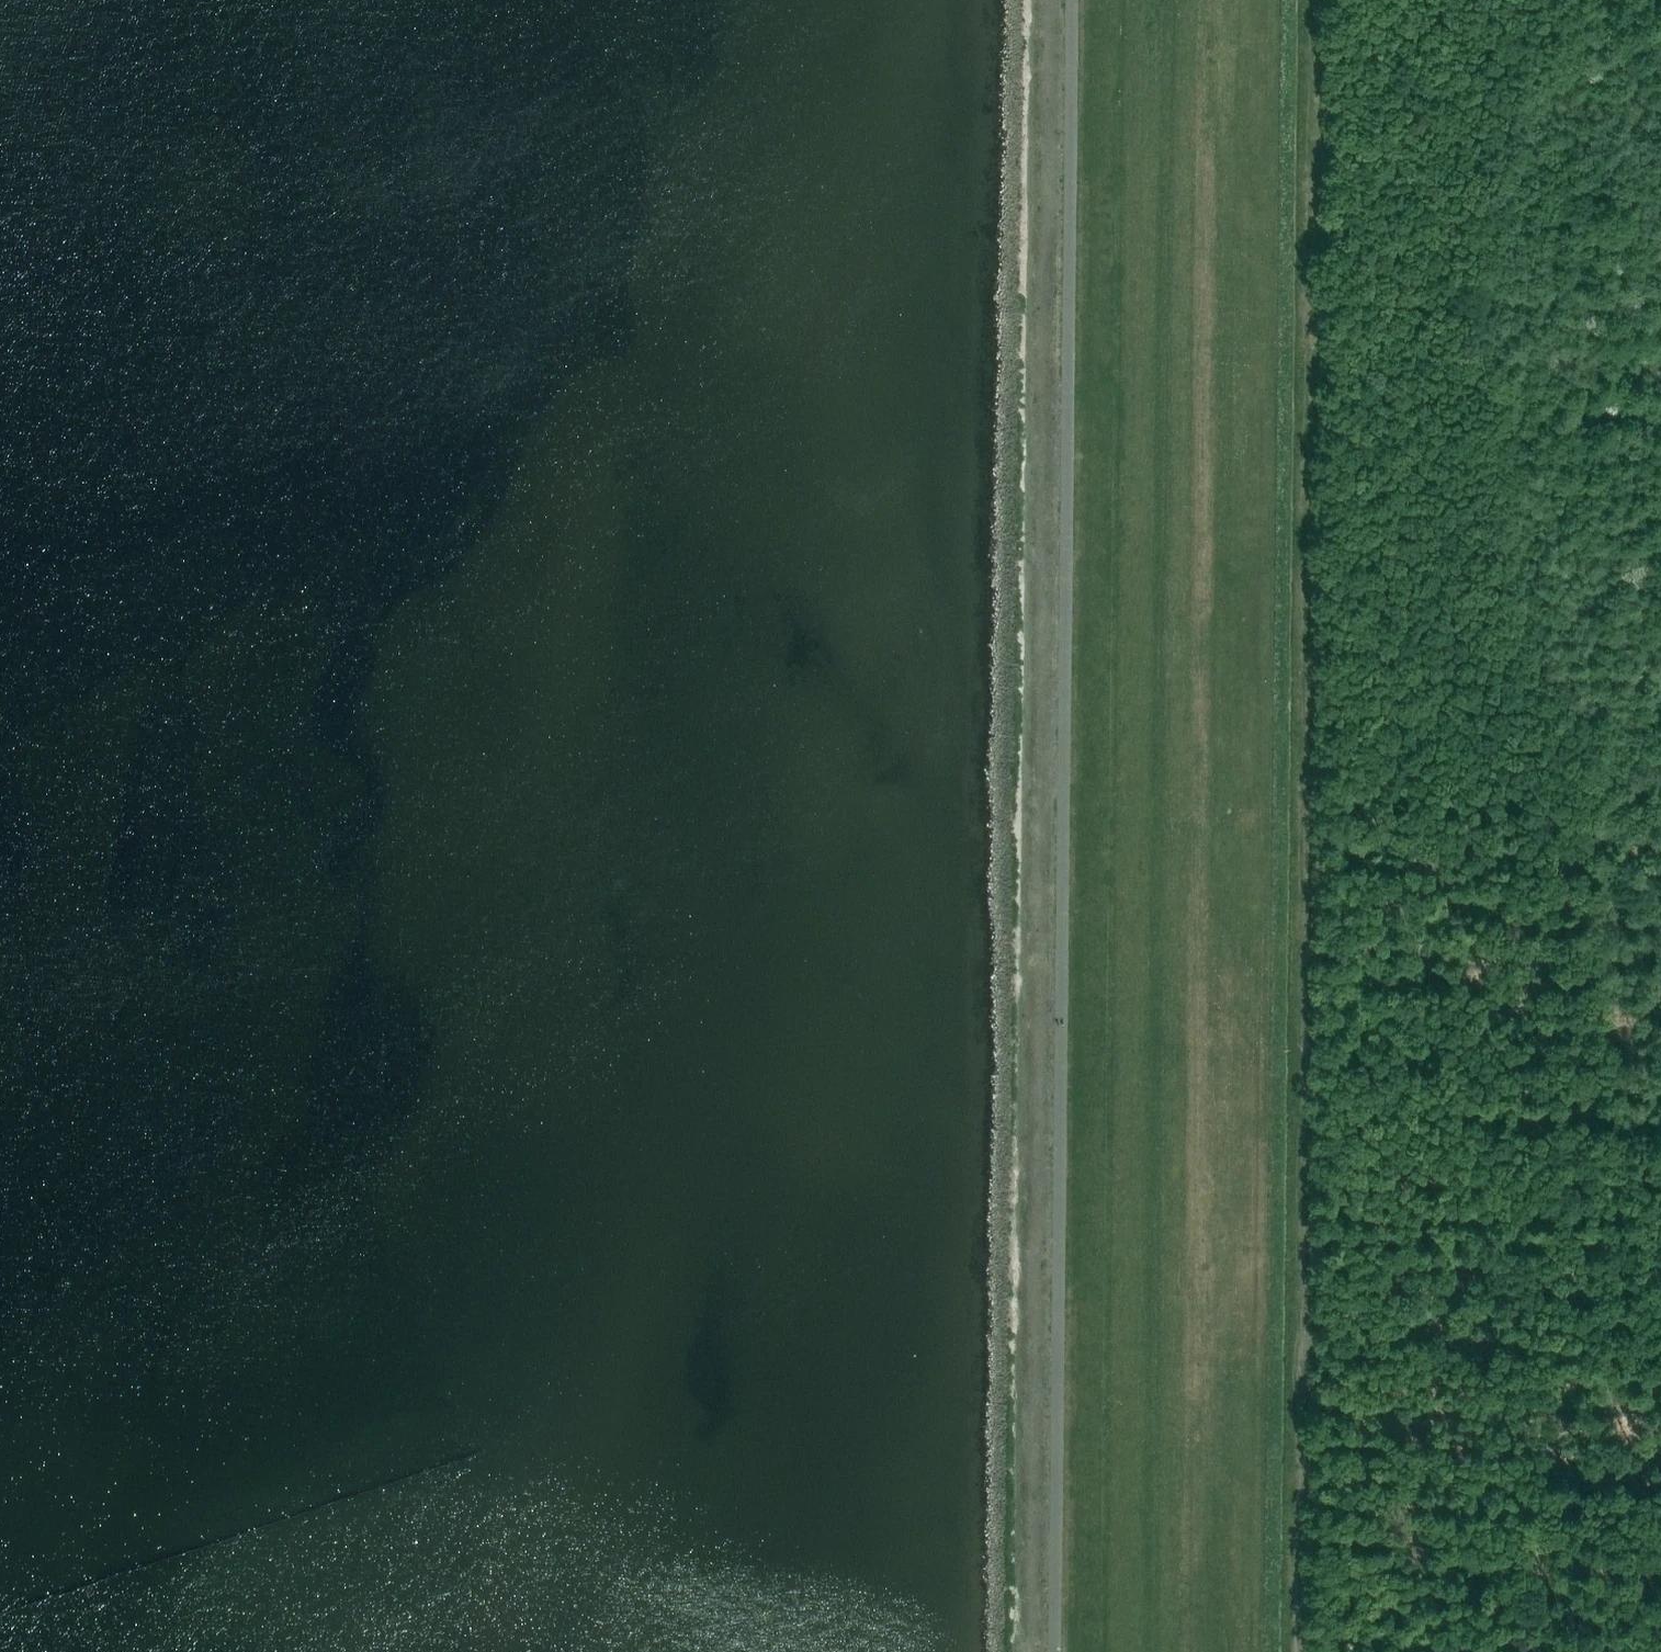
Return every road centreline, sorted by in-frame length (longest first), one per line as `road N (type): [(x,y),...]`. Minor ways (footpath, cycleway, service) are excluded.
road 1 (track): [(1301,1651),(1318,0)]
road 2 (unclassified): [(1053,1651),(1070,0)]

